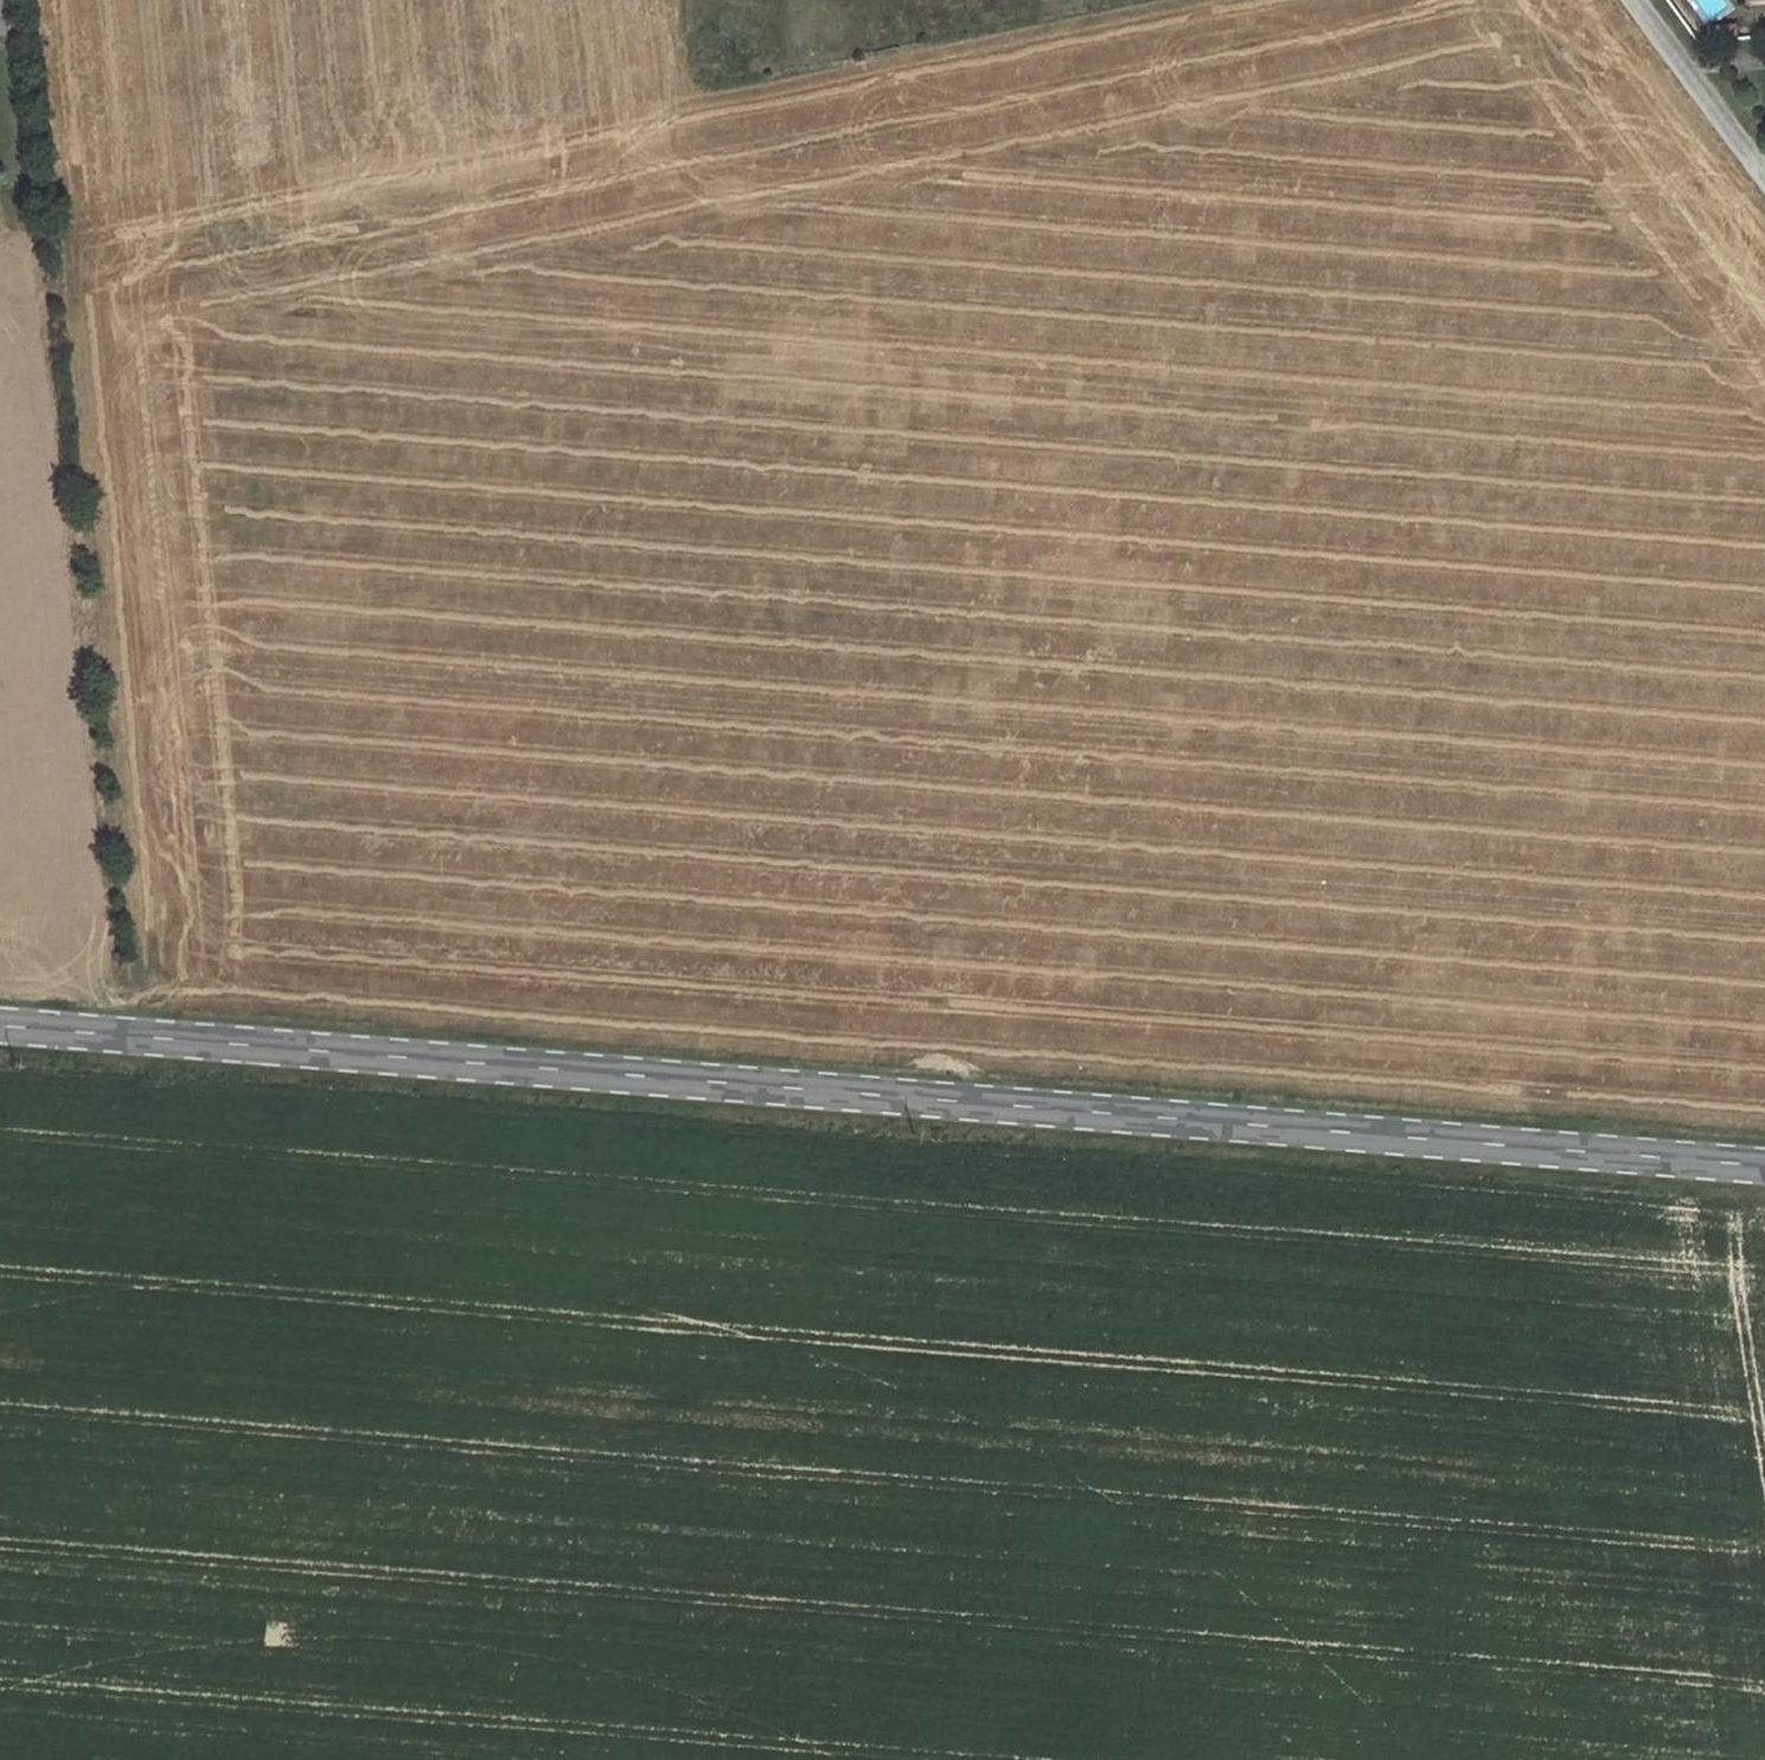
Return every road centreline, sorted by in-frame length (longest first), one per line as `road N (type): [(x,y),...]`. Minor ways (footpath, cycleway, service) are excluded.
road 1 (secondary): [(1764,1170),(0,1029)]
road 2 (unclassified): [(1639,0),(1764,167)]

